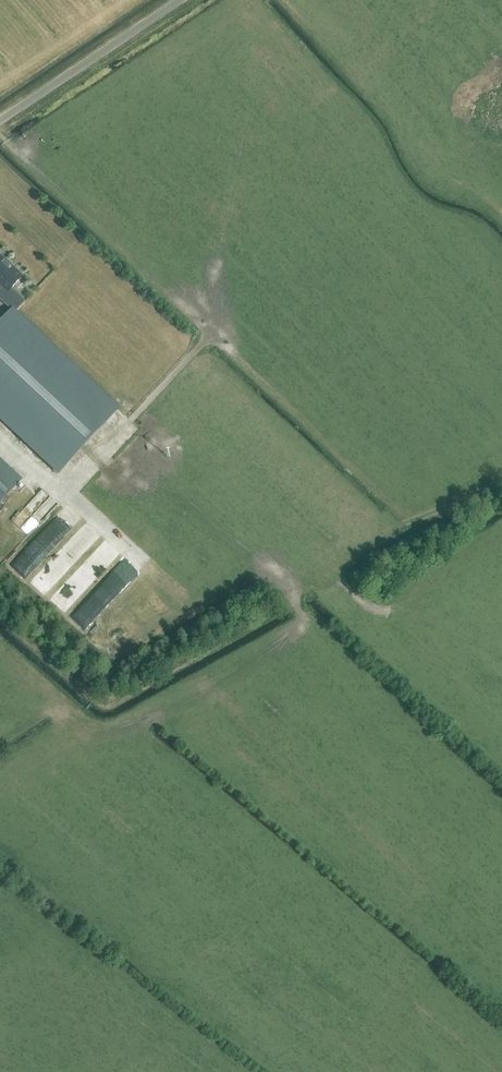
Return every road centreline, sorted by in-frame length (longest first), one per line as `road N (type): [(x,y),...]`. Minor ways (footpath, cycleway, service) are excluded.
road 1 (unclassified): [(0,121),(181,0)]

